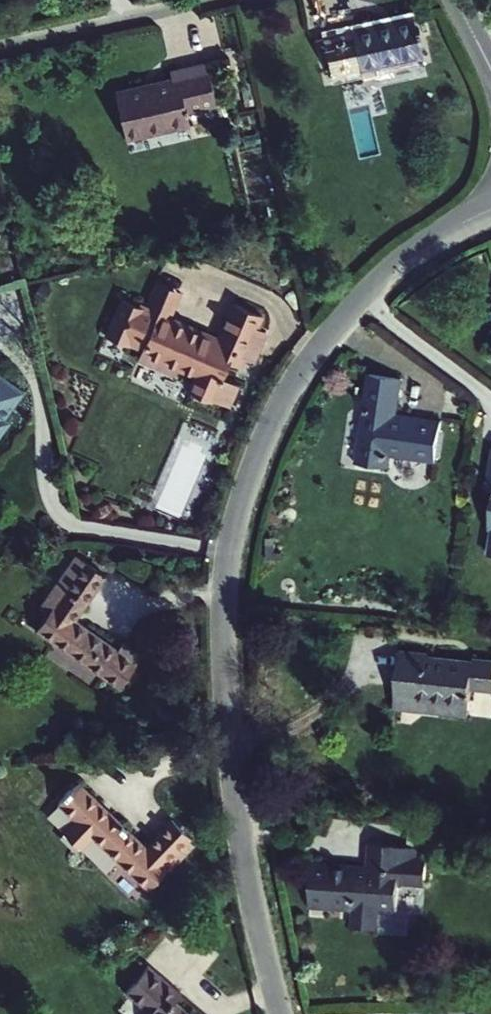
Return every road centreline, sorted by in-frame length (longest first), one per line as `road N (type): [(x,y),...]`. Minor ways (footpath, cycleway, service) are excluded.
road 1 (residential): [(490,210),(403,257),(330,330),(270,422),(237,519),(224,614),(228,725),(246,865),(280,1013)]
road 2 (residential): [(0,46),(202,0)]

